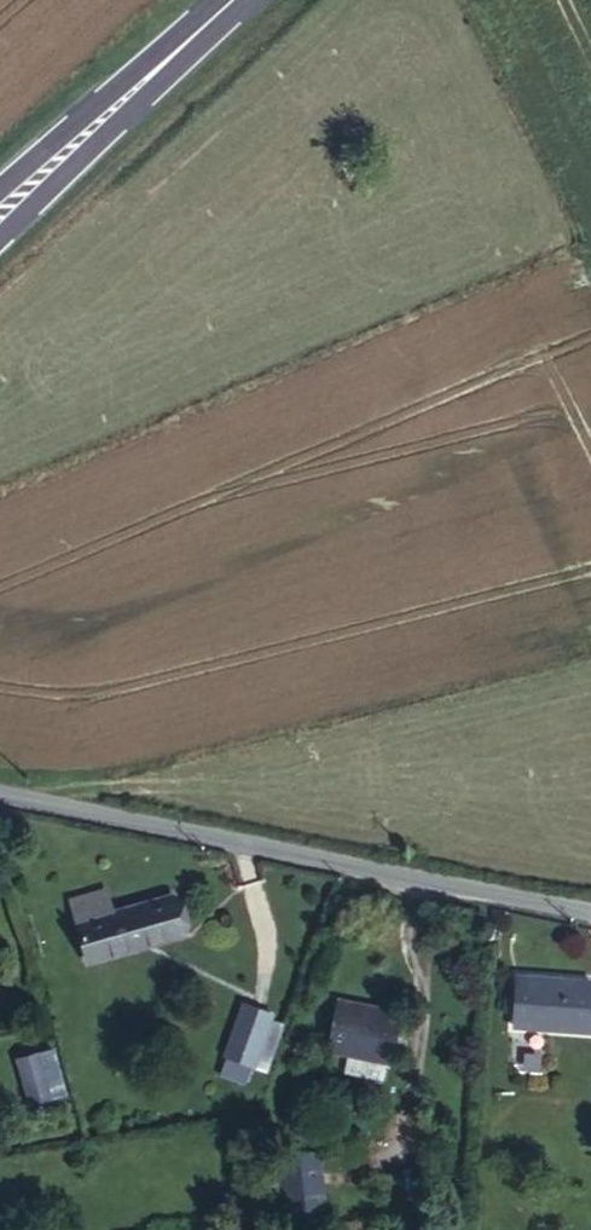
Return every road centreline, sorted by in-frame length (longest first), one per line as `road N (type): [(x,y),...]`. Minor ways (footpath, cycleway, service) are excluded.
road 1 (unclassified): [(0,790),(590,905)]
road 2 (primary): [(0,208),(228,0)]

